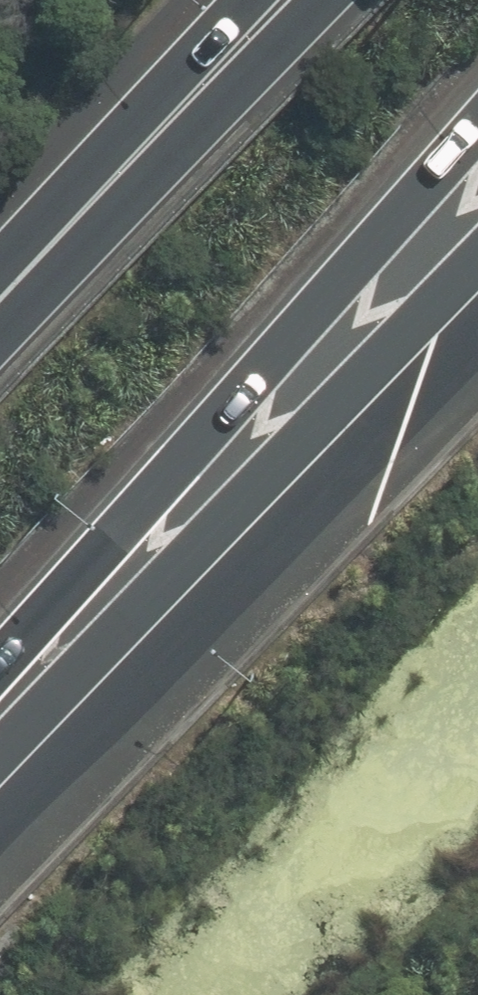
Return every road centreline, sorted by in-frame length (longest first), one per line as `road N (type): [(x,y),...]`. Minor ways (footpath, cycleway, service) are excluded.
road 1 (motorway): [(0,657),(477,127)]
road 2 (motorway): [(0,790),(477,297)]
road 3 (motorway): [(0,297),(147,140)]
road 4 (motorway): [(147,140),(294,0)]
road 5 (motorway): [(147,140),(273,0)]

